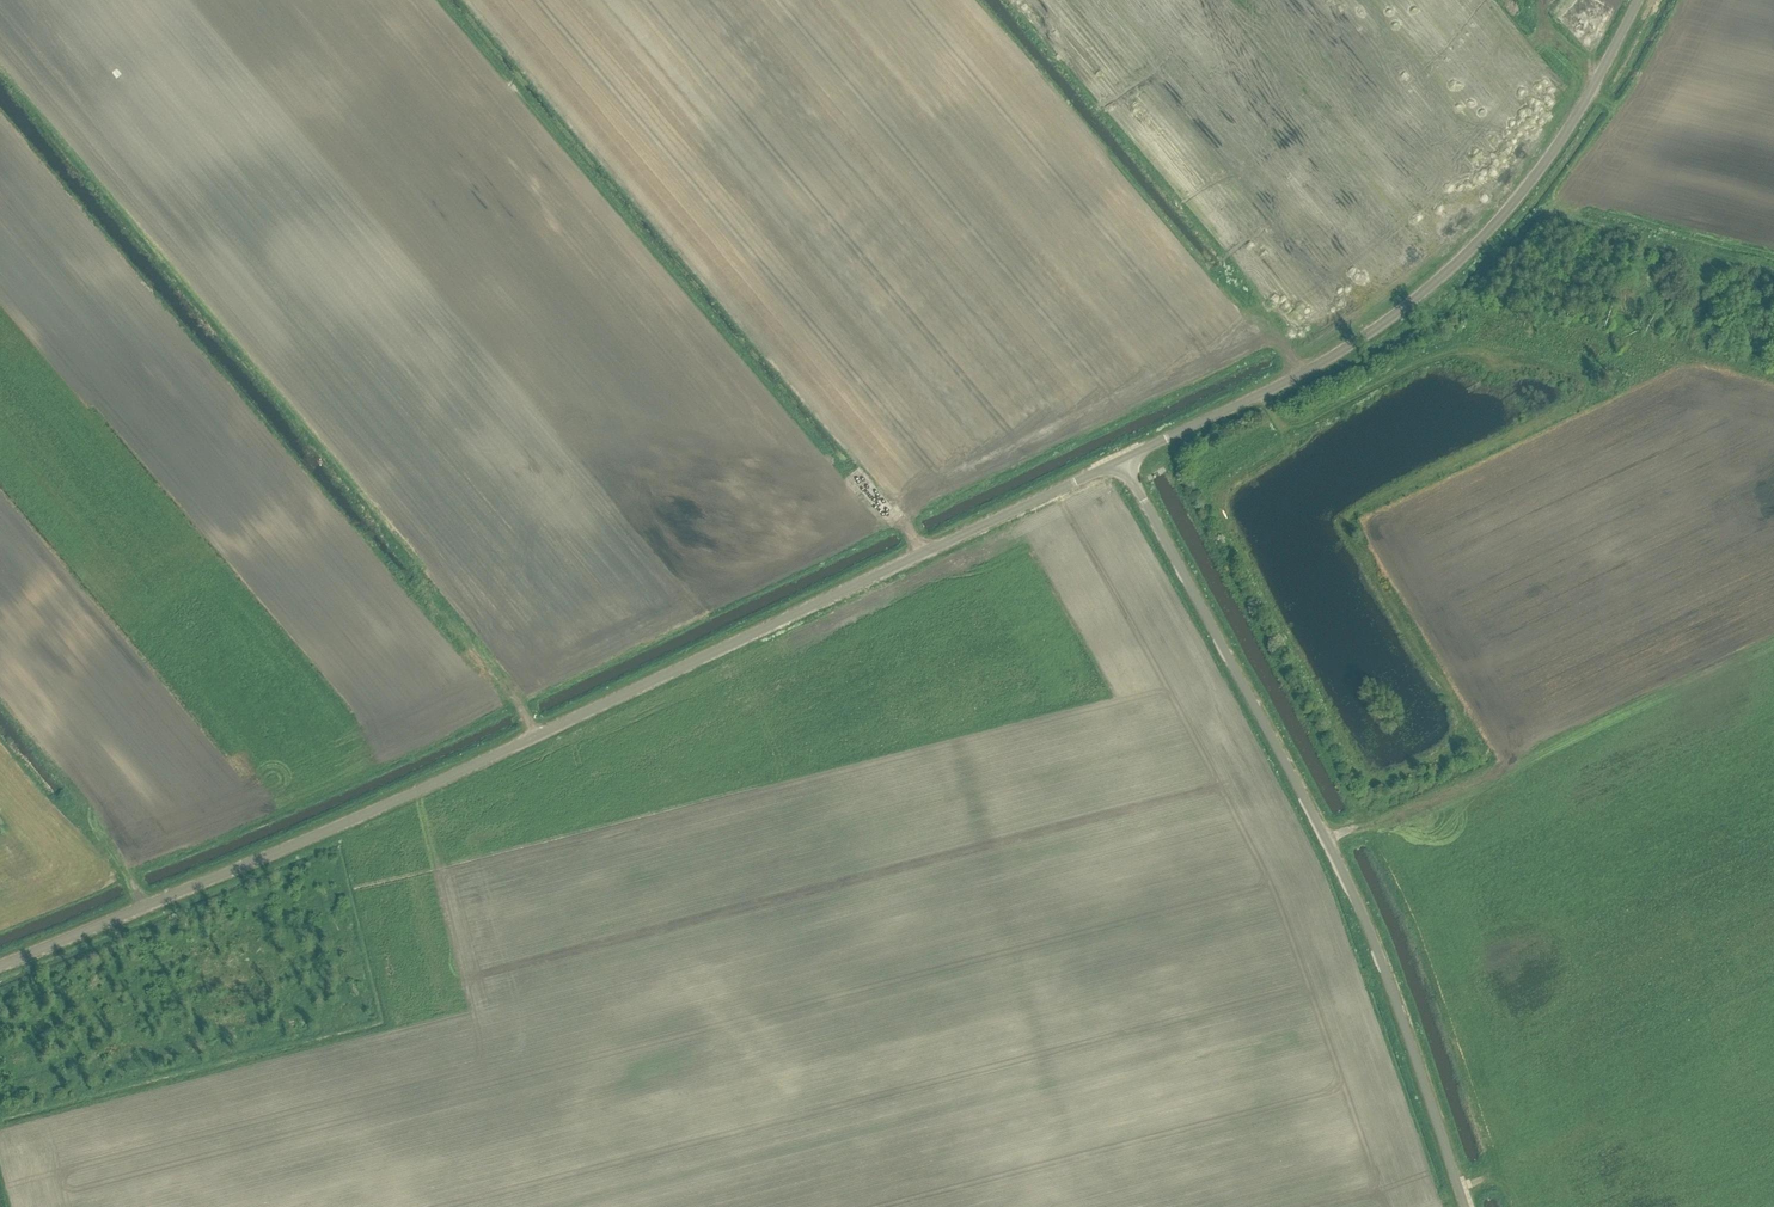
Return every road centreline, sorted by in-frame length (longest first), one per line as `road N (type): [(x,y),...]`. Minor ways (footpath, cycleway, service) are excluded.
road 1 (unclassified): [(0,966),(504,752),(1123,460)]
road 2 (unclassified): [(1464,1206),(1352,891),(1123,460)]
road 3 (unclassified): [(1123,460),(1328,358),(1462,257),(1553,151),(1638,0)]

